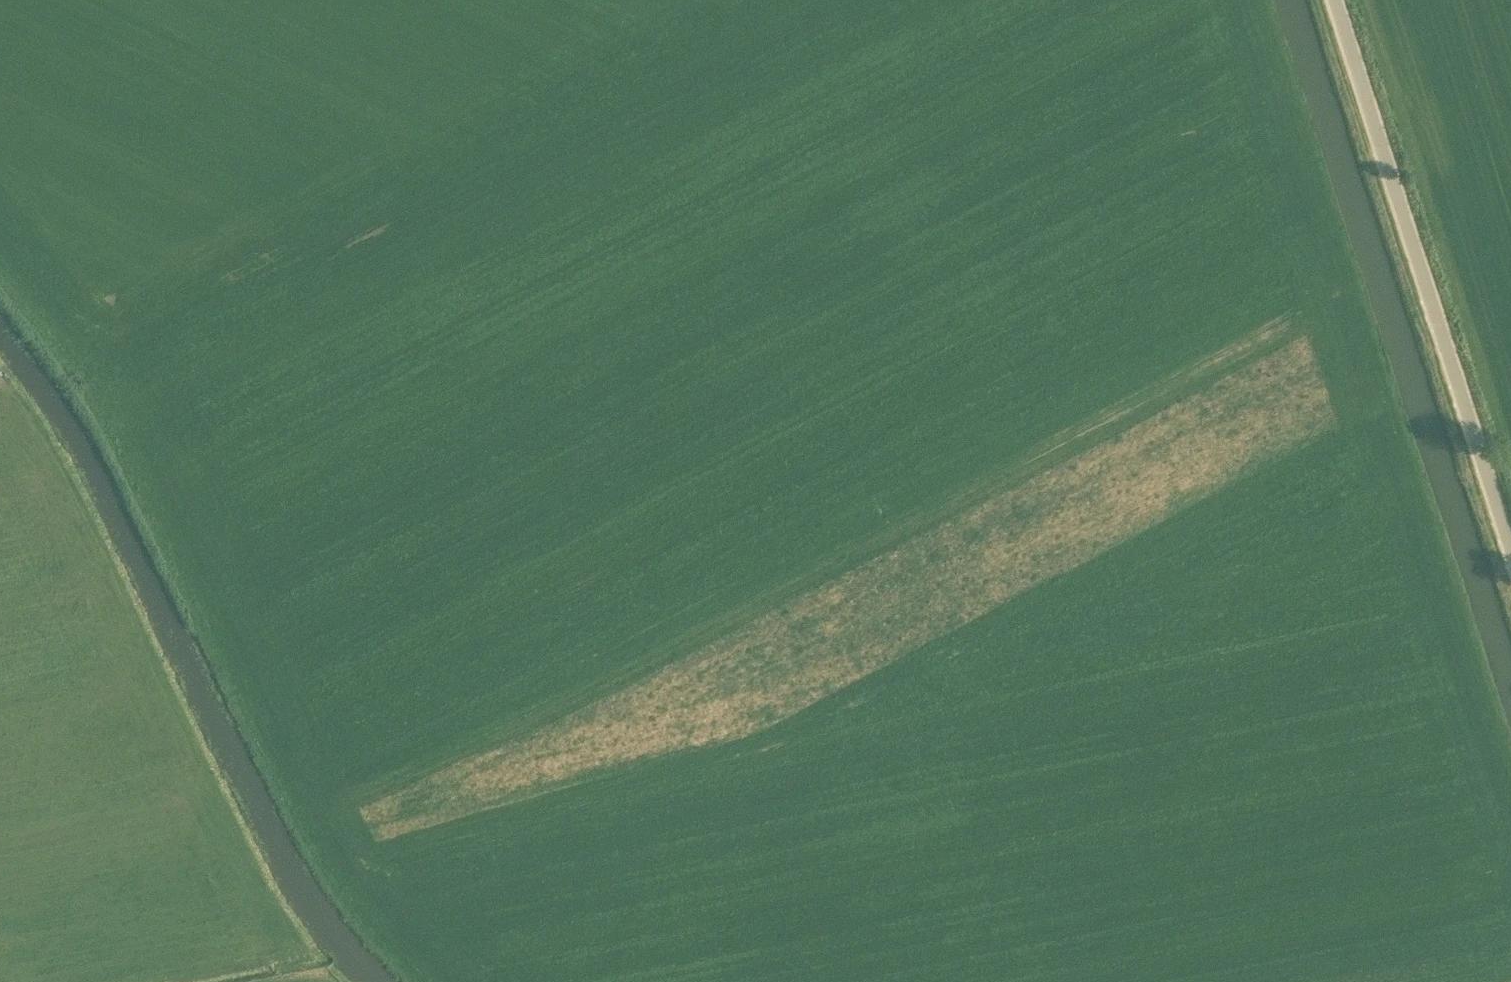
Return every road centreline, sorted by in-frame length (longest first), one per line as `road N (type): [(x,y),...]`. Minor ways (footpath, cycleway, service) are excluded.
road 1 (unclassified): [(1510,534),(1339,0)]

